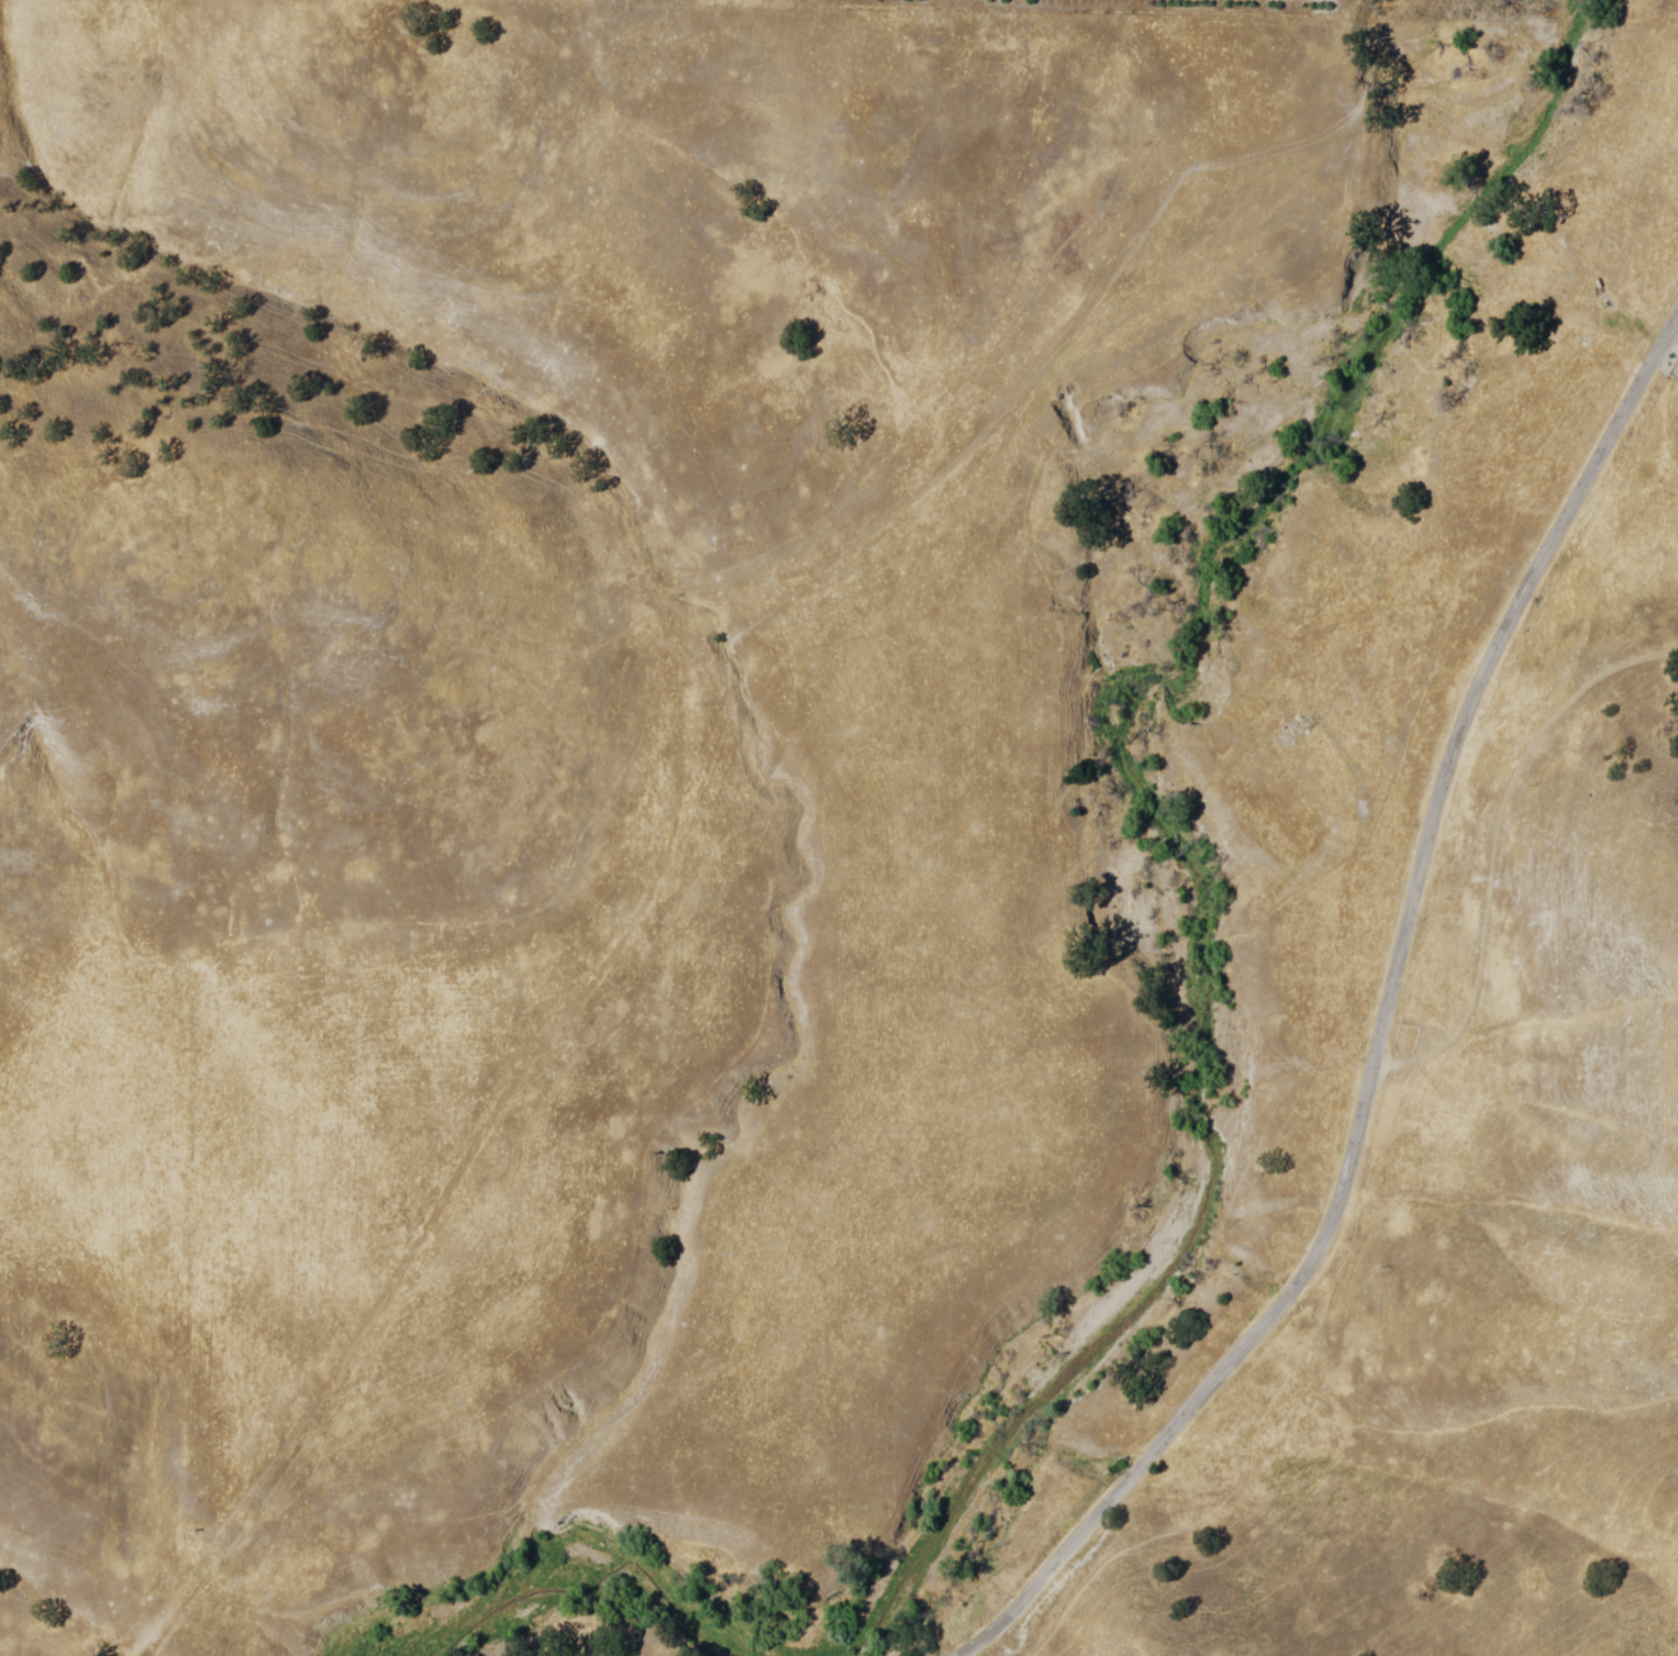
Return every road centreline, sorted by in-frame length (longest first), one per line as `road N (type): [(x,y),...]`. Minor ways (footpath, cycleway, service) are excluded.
road 1 (tertiary): [(954,1655),(1008,1612),(1192,1409),(1319,1249),(1465,731),(1505,638),(1677,319)]

